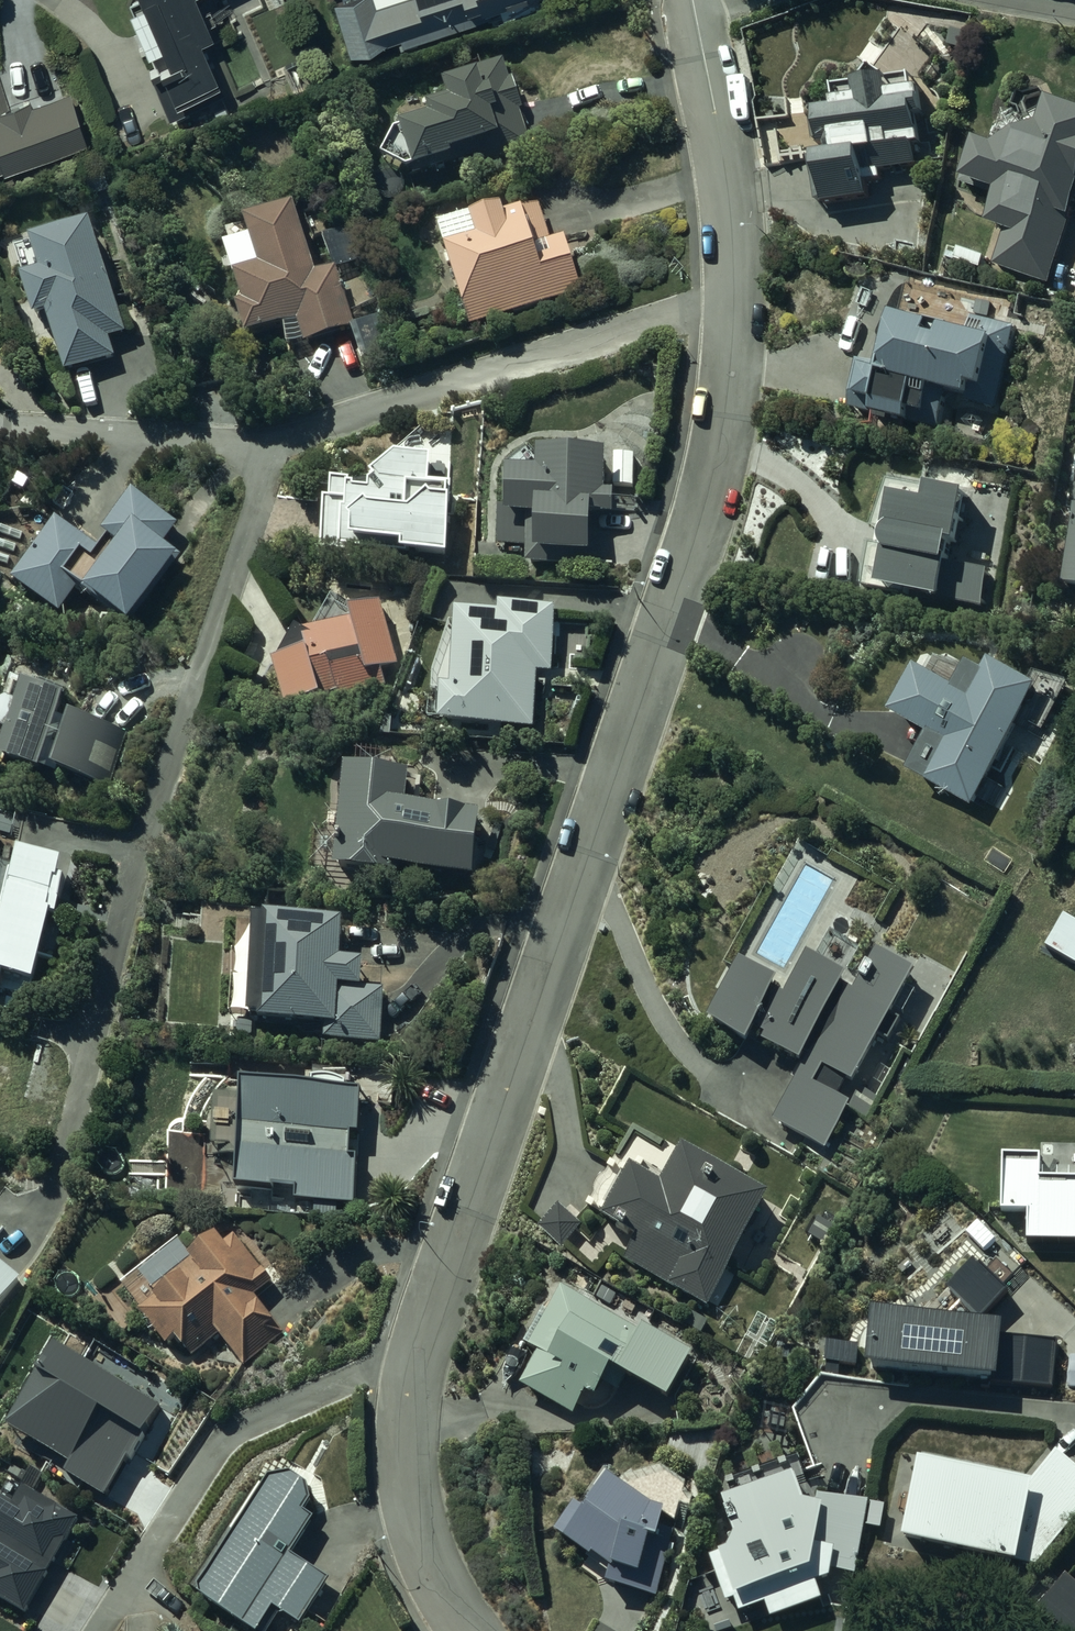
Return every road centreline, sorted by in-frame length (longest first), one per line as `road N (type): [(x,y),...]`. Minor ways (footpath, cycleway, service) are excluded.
road 1 (residential): [(694,0),(734,225),(737,293),(720,449),(674,608),(417,1360),(409,1408),(408,1493),(417,1534),(468,1630)]

